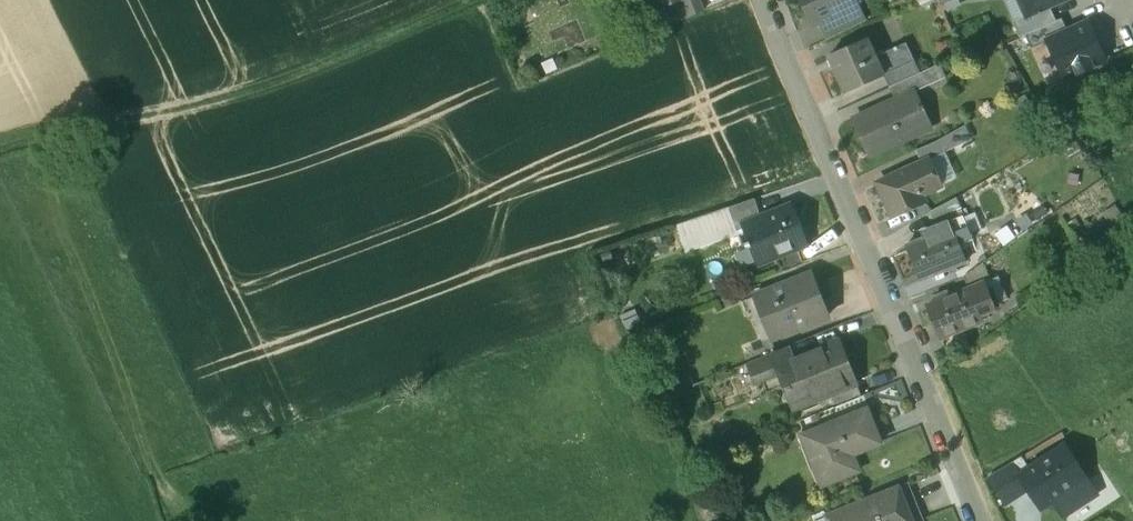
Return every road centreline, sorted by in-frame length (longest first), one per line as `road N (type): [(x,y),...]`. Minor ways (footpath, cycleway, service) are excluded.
road 1 (residential): [(760,0),(980,520)]
road 2 (track): [(0,149),(202,107),(303,75),(474,0)]

